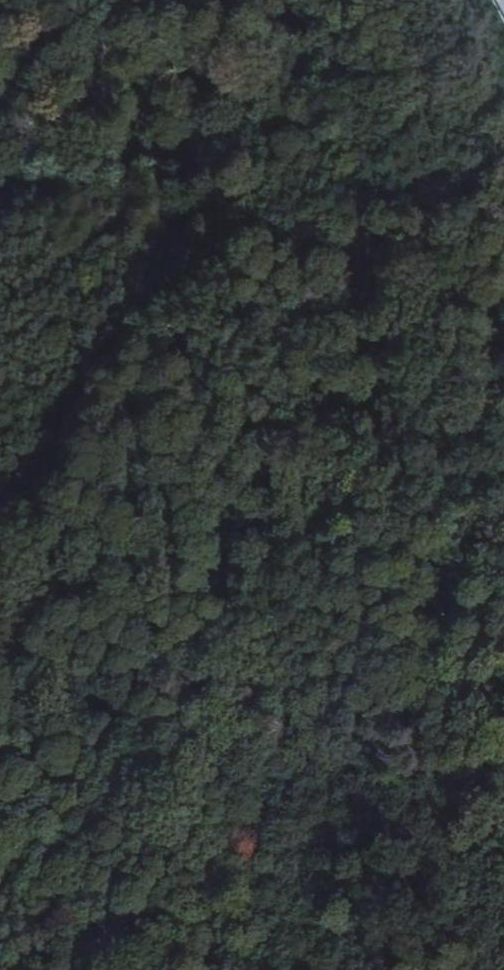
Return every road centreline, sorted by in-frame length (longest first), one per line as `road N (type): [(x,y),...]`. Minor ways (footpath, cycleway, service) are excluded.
road 1 (track): [(16,0),(158,88),(190,129),(206,177),(182,513),(233,789),(234,934),(211,969)]
road 2 (track): [(503,736),(414,503),(374,349),(333,0)]

